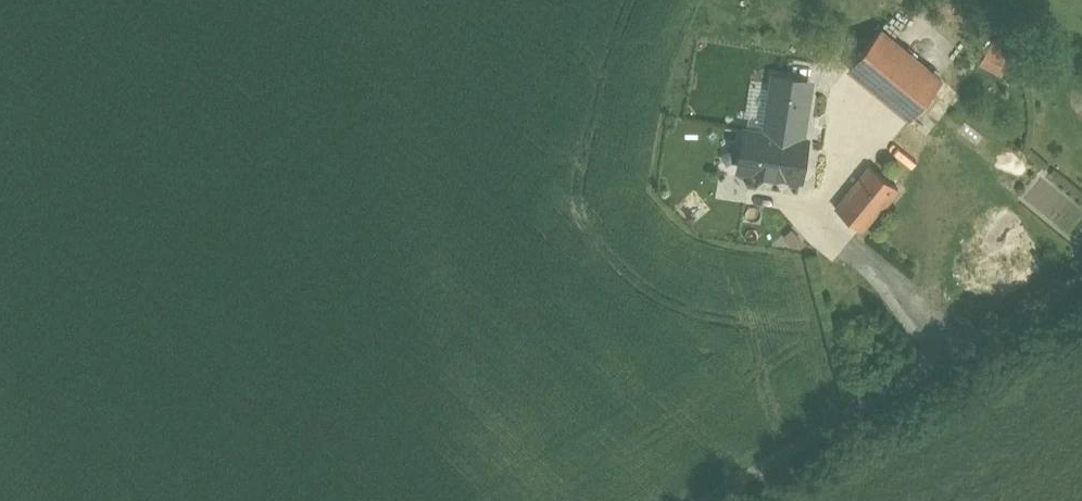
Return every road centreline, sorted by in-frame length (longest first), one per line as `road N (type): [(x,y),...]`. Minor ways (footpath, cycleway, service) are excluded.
road 1 (unclassified): [(717,500),(1081,283)]

